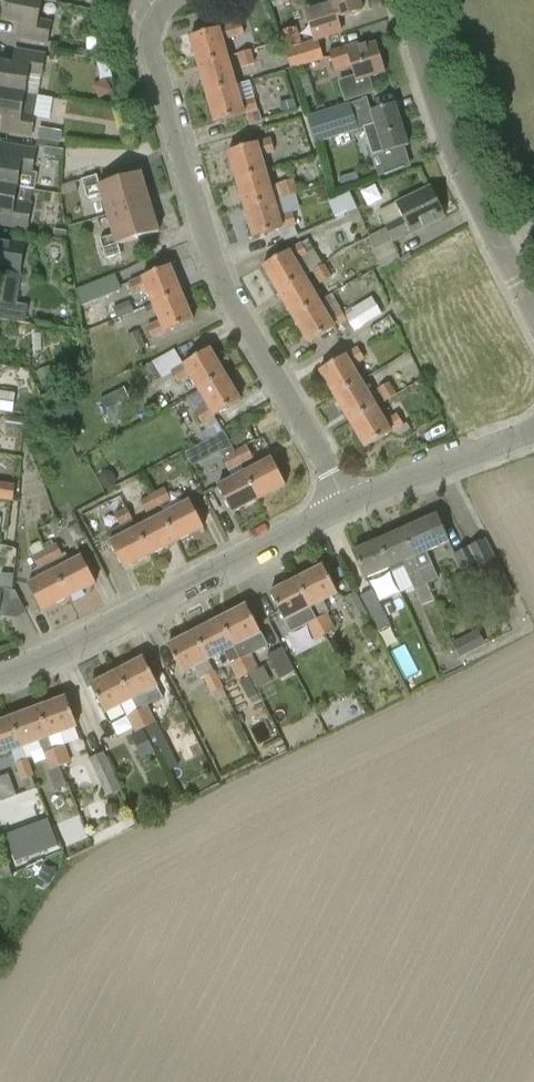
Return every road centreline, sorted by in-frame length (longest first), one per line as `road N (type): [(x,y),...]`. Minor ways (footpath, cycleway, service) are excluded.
road 1 (residential): [(347,509),(237,315),(189,191),(149,49),(162,0)]
road 2 (tertiary): [(0,675),(347,509)]
road 3 (tertiary): [(533,320),(459,174),(403,0)]
road 4 (tertiary): [(347,509),(533,436)]

